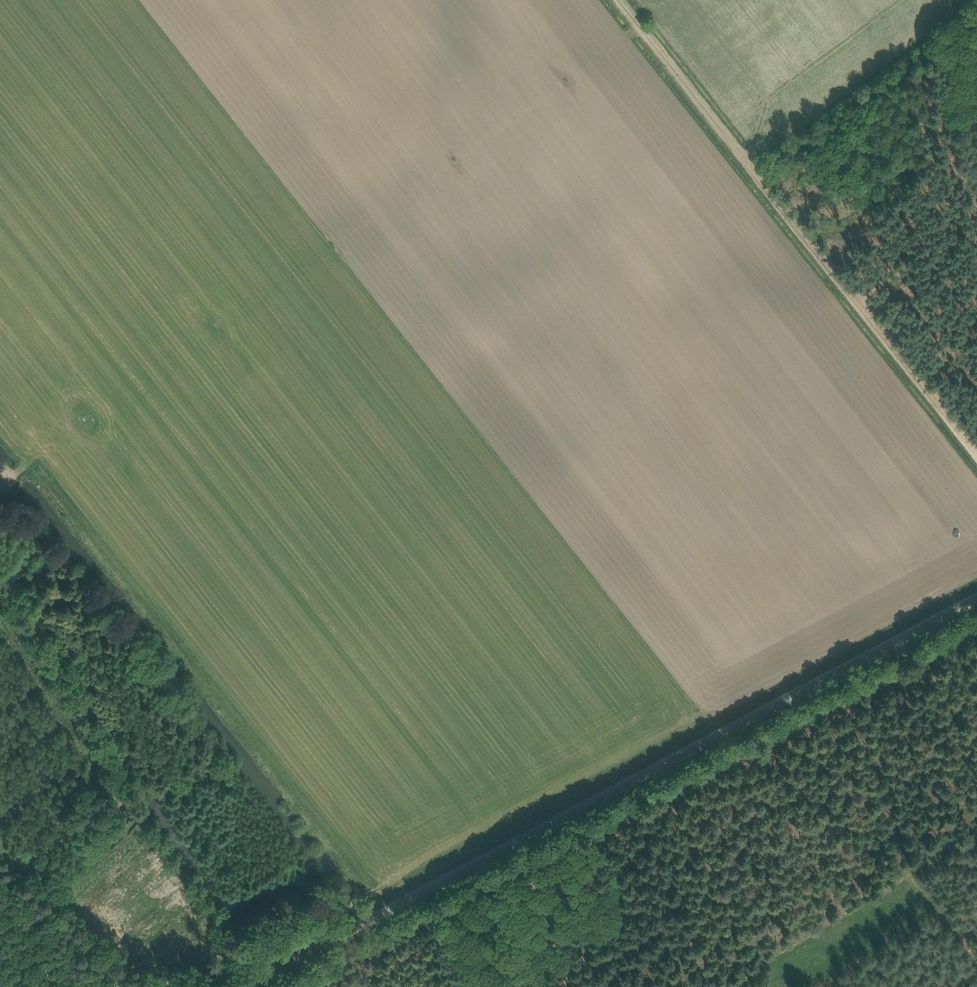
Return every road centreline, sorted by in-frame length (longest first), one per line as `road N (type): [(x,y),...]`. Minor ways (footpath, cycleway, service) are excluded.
road 1 (unclassified): [(252,986),(976,597)]
road 2 (track): [(854,296),(620,0)]
road 3 (track): [(1,986),(36,898),(145,816)]
road 4 (track): [(976,455),(854,296)]
road 5 (track): [(976,230),(854,296)]
road 6 (track): [(515,986),(455,878)]

